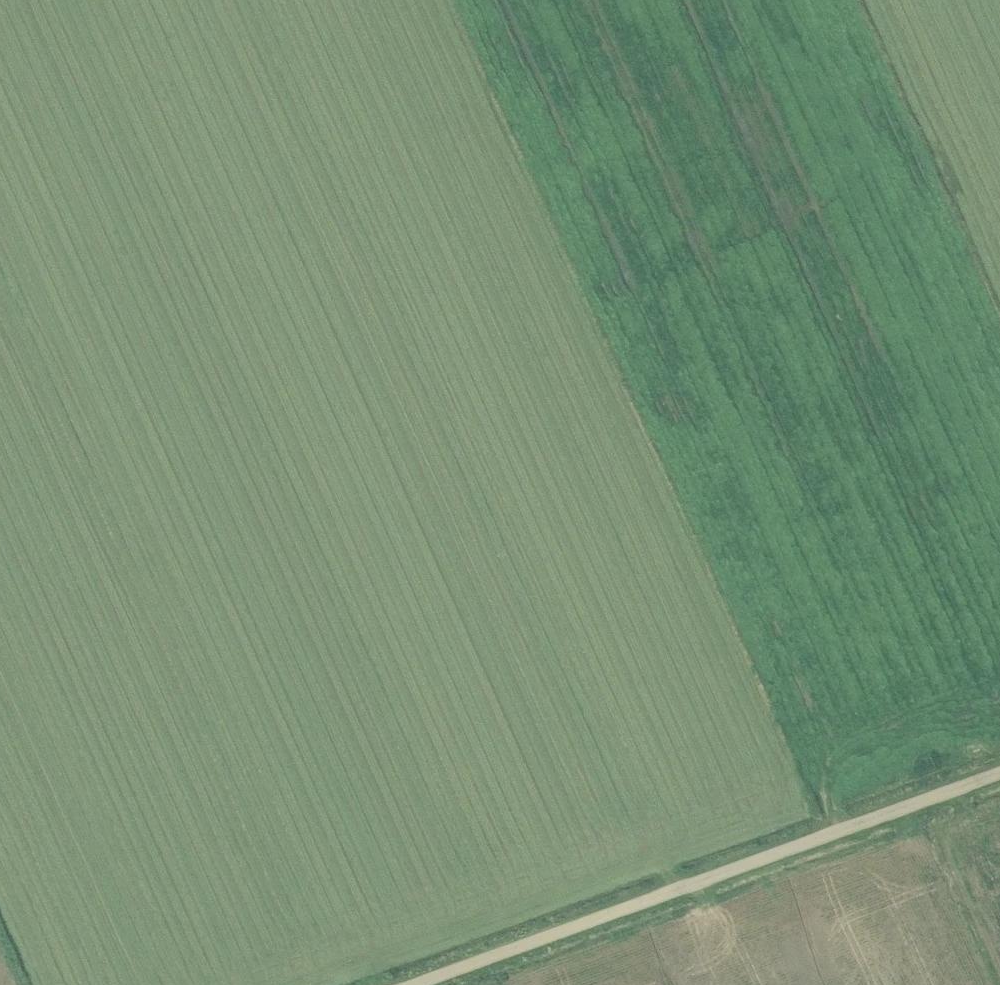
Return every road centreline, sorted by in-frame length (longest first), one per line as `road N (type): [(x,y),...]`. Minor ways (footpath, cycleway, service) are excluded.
road 1 (unclassified): [(413,984),(999,773)]

